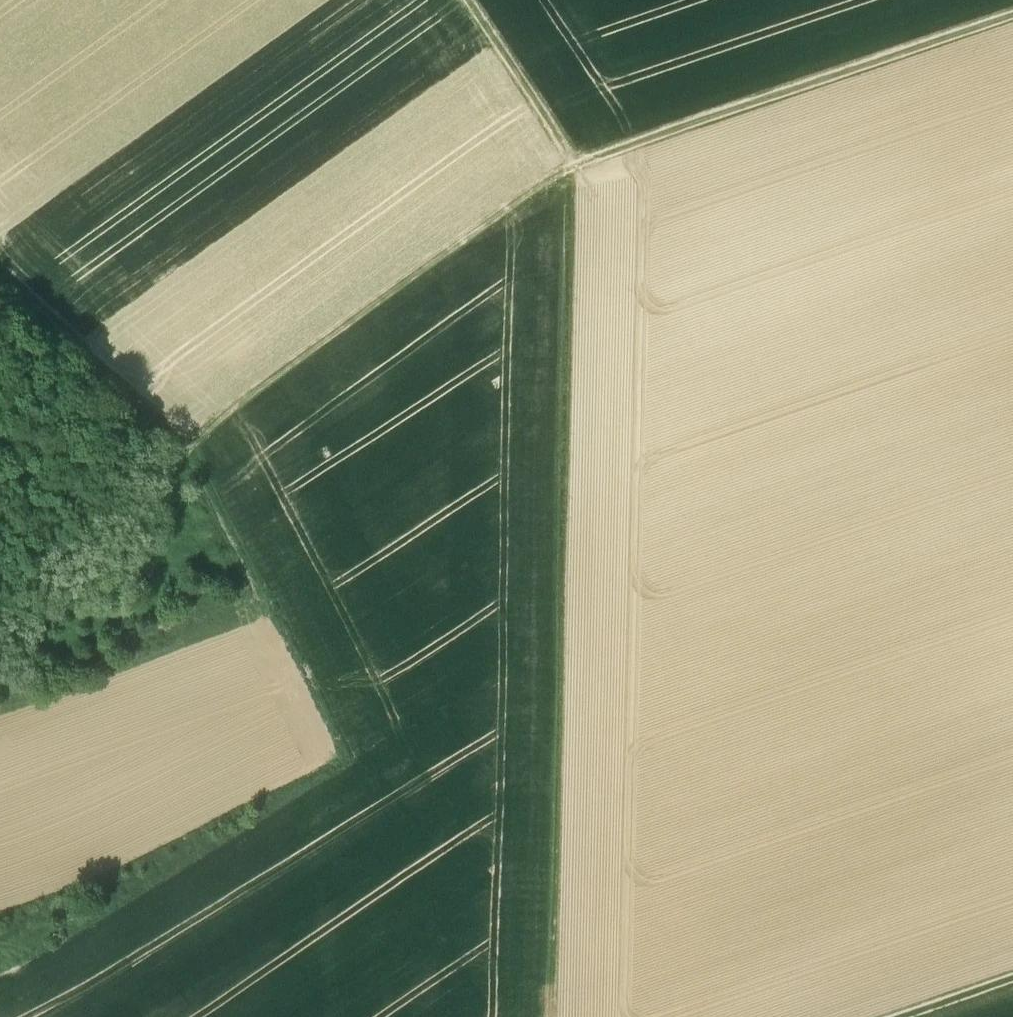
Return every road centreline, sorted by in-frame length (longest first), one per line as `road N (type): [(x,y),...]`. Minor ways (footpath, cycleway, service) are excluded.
road 1 (track): [(0,667),(72,598),(216,419),(558,173),(1012,18)]
road 2 (track): [(555,1016),(572,167),(466,0)]
road 3 (track): [(187,453),(341,765)]
road 4 (track): [(192,447),(0,271)]
road 5 (track): [(897,1016),(1012,977)]

